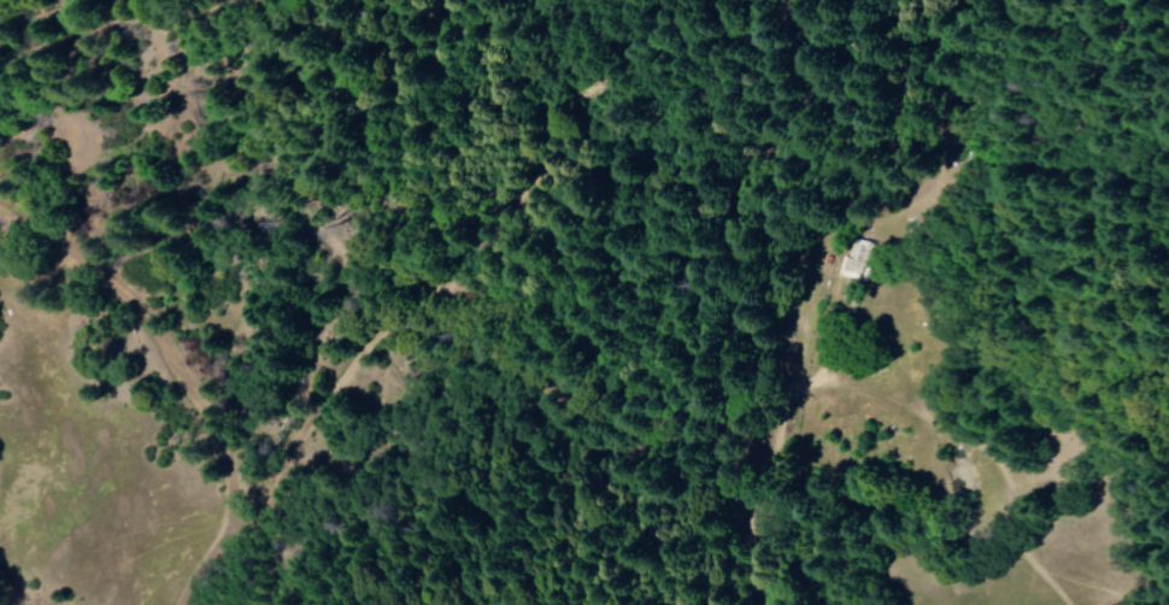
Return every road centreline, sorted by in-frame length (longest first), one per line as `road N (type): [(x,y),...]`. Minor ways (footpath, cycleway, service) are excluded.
road 1 (track): [(197,604),(247,530),(316,459),(535,182),(657,0)]
road 2 (track): [(815,0),(781,107),(738,200),(723,259),(734,454),(770,441),(809,393),(823,265)]
road 3 (track): [(0,187),(143,311),(215,409),(242,460),(247,530)]
road 4 (track): [(729,395),(699,604)]

